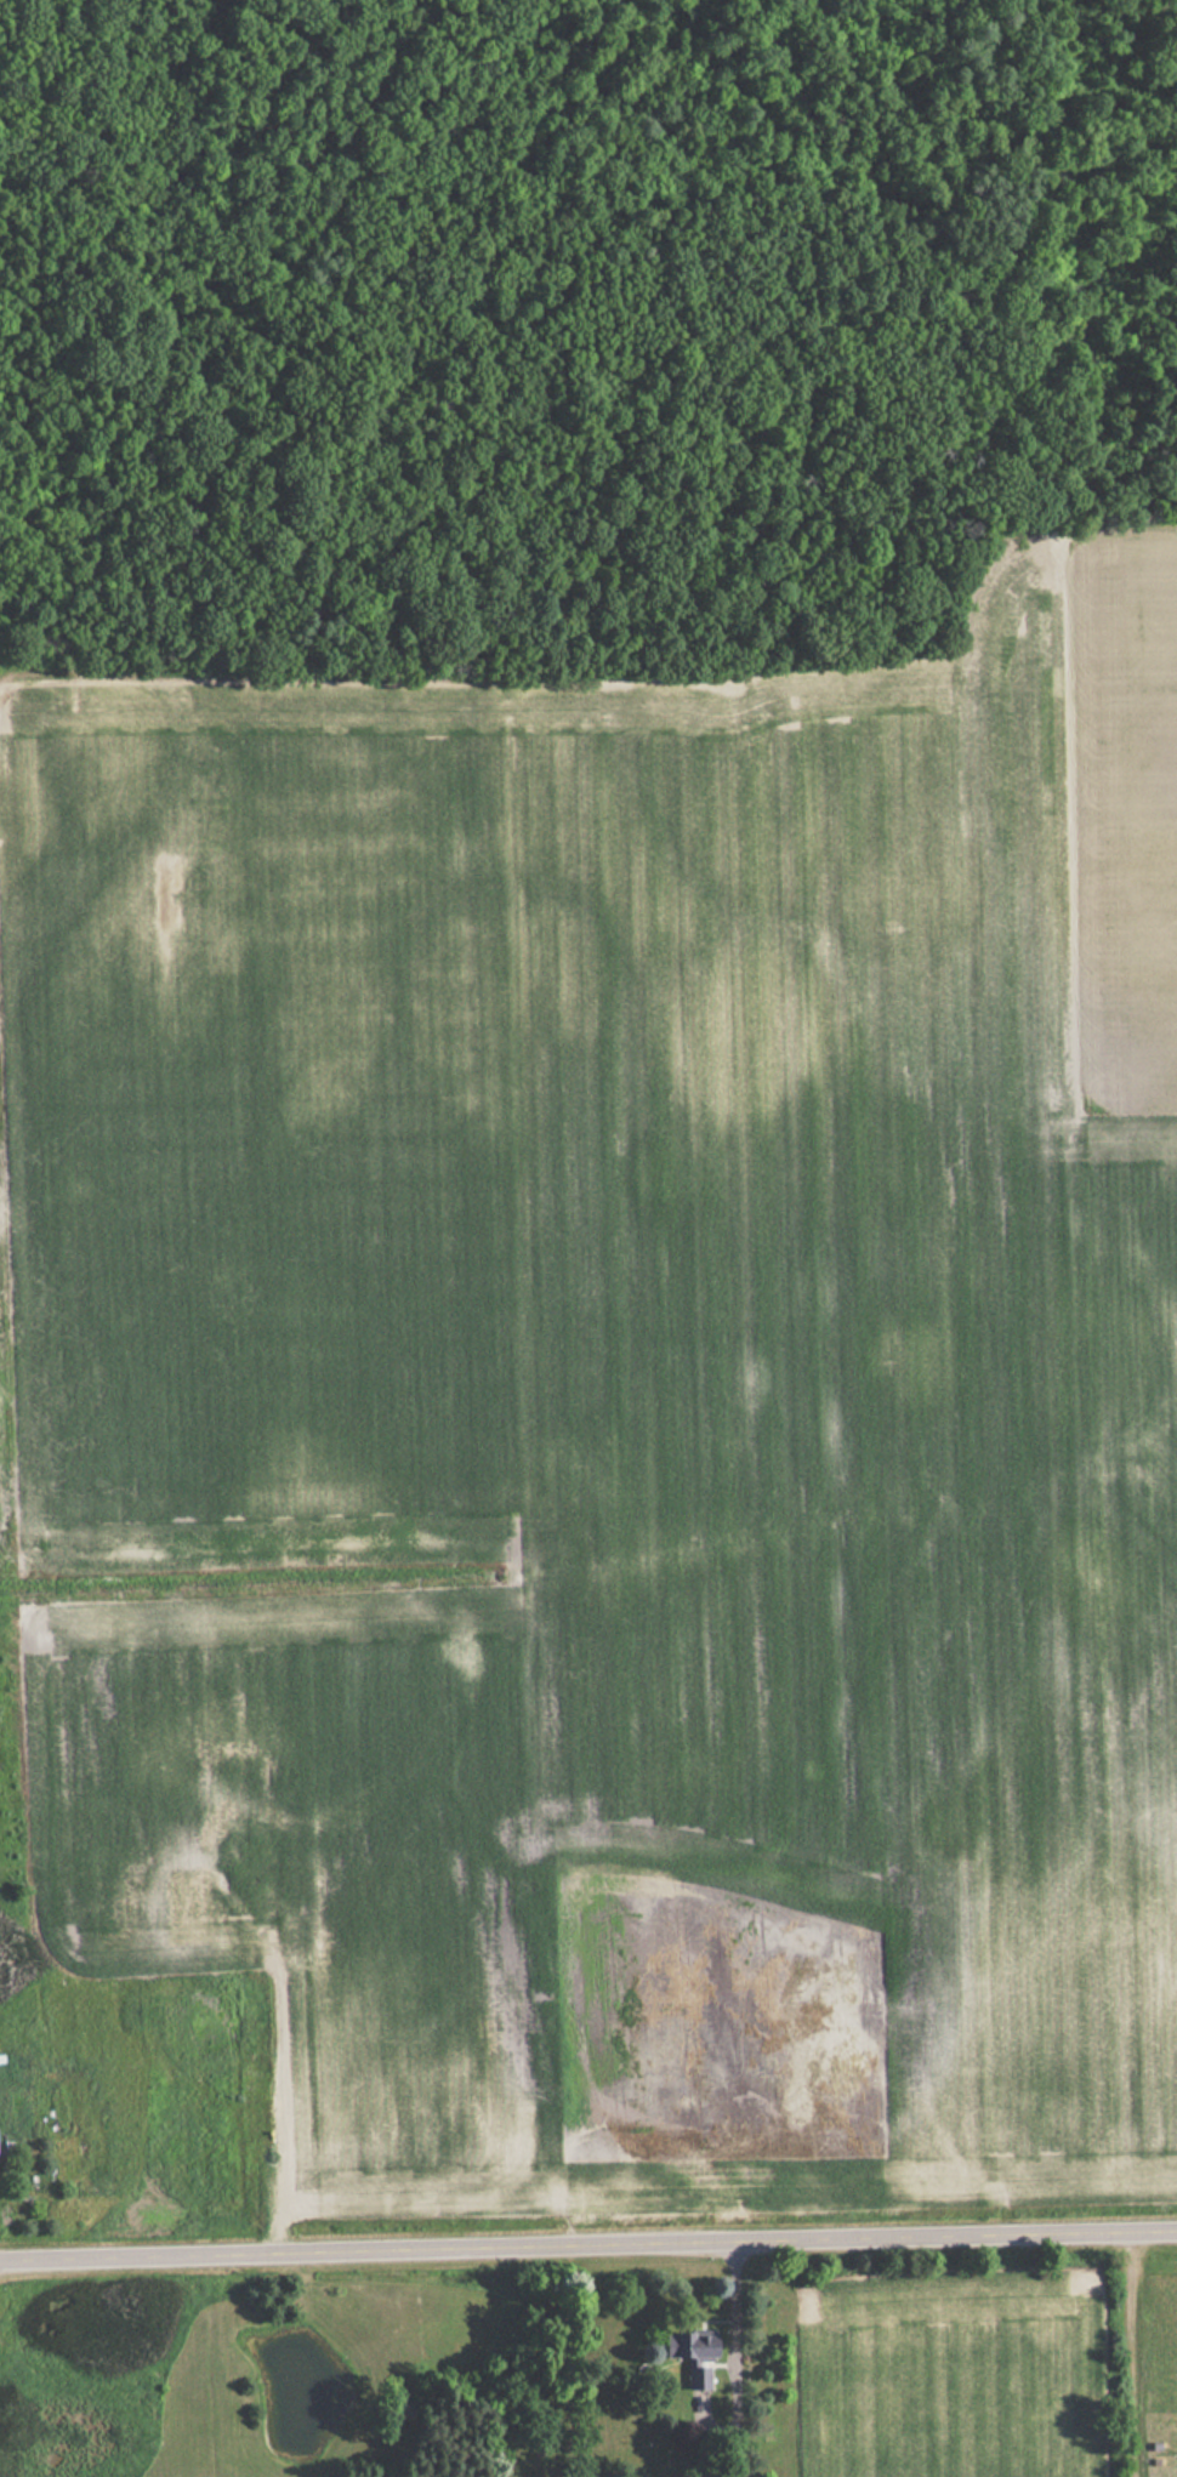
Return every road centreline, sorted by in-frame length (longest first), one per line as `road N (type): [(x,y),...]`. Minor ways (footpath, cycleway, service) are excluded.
road 1 (residential): [(0,2270),(1176,2241)]

